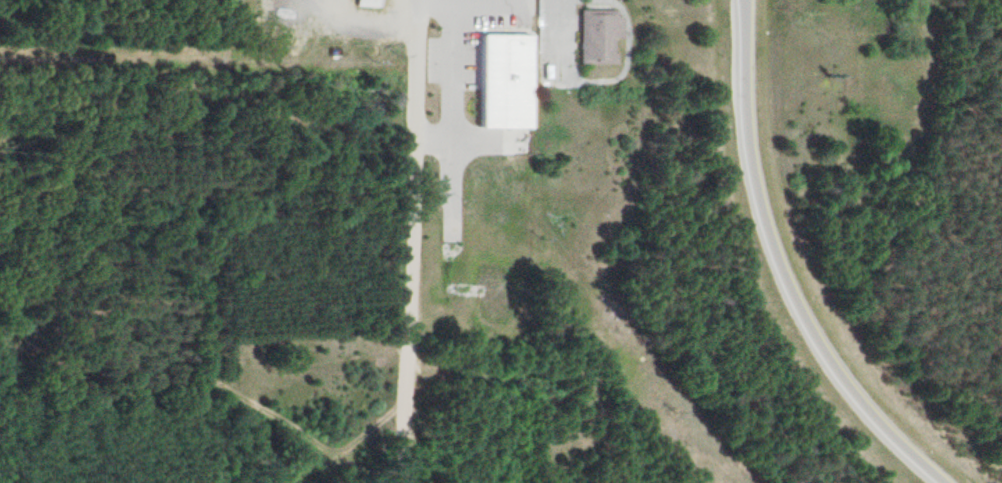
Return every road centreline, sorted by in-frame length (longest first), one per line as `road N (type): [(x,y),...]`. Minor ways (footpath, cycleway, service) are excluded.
road 1 (motorway): [(733,0),(732,115),(749,204),(776,276),(814,345),(947,482)]
road 2 (track): [(401,482),(419,35)]

